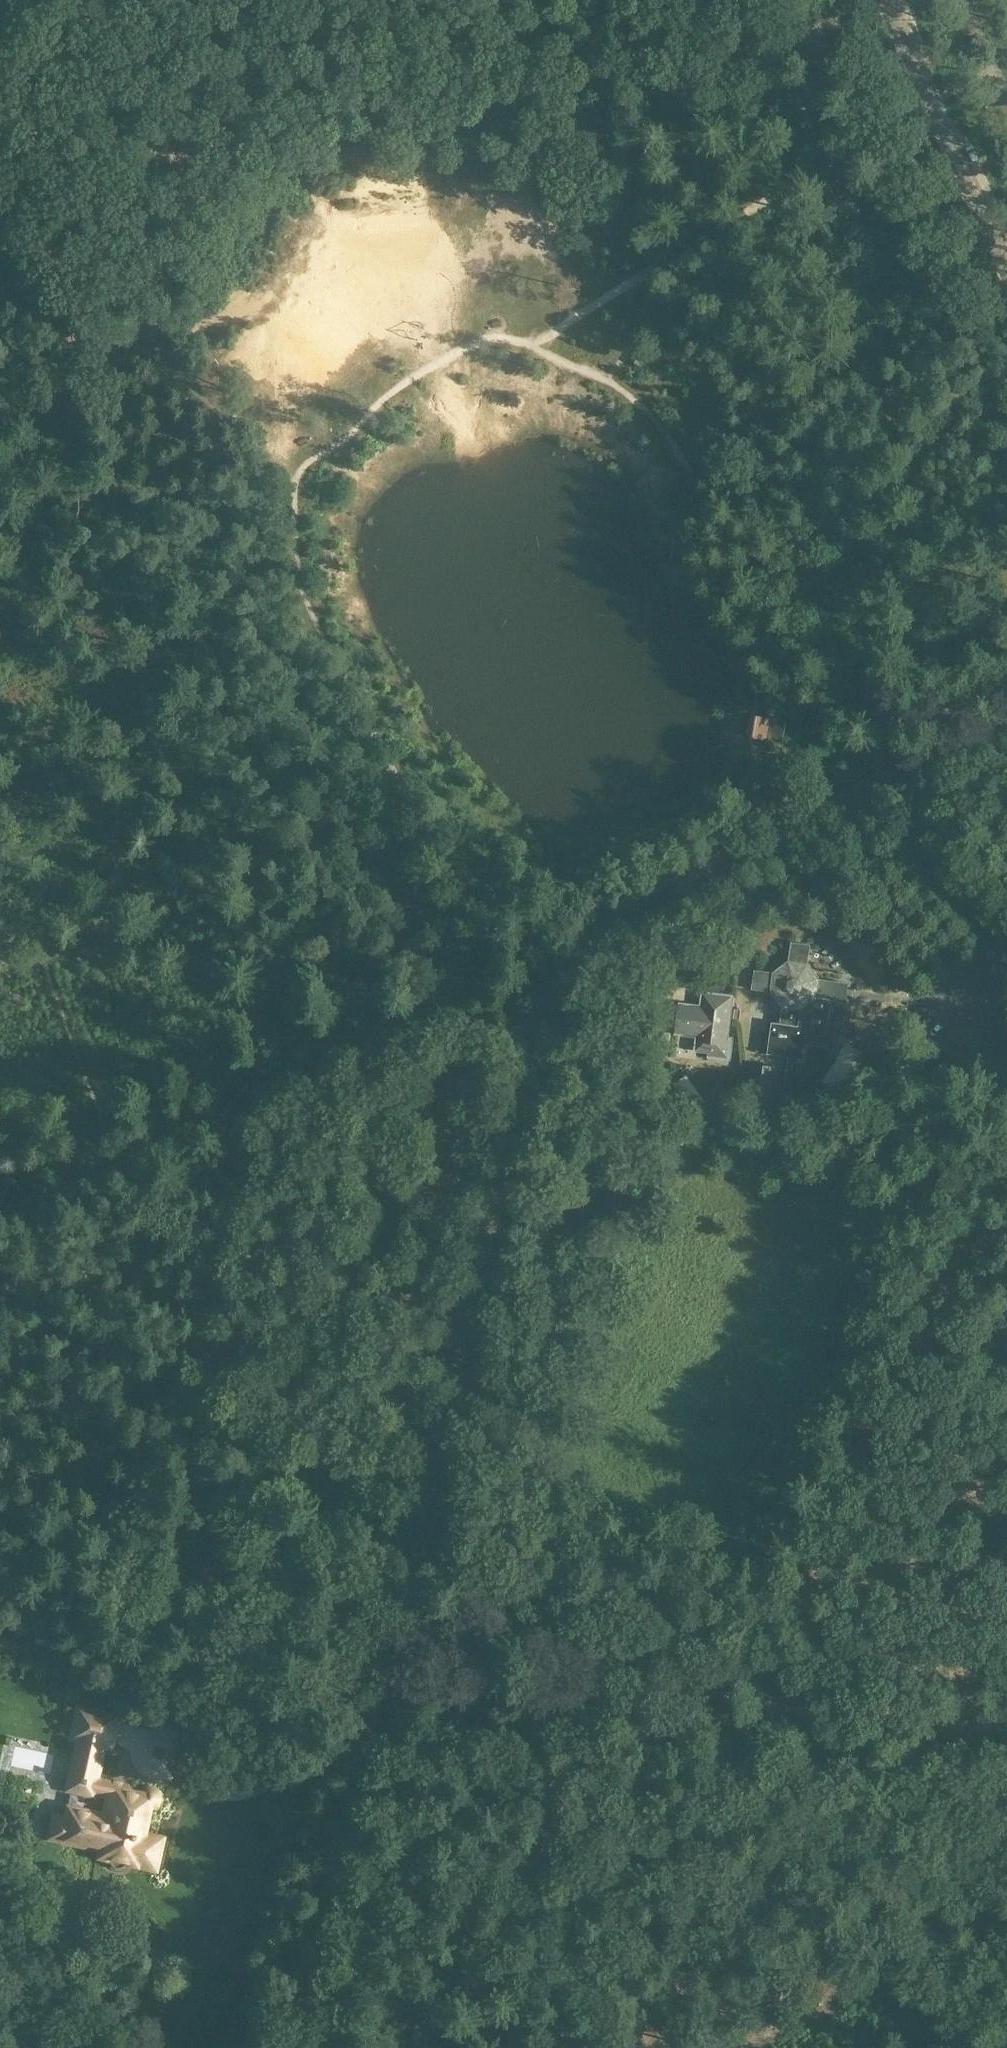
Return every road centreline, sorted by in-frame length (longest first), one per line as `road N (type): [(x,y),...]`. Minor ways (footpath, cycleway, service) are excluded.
road 1 (track): [(285,2047),(555,984),(597,928),(650,888),(884,779)]
road 2 (track): [(0,1292),(412,1527),(701,1714),(1006,1733)]
road 3 (track): [(0,868),(24,902),(146,1206),(170,1232),(258,1267),(286,1310),(352,1332),(368,1349),(348,1422),(361,1467),(351,1492)]
road 4 (track): [(1006,759),(953,784),(899,827),(996,940),(991,958),(937,1006),(938,1026),(1006,1082)]
road 5 (tertiary): [(1006,270),(887,0)]
road 6 (track): [(155,357),(0,425)]
road 7 (track): [(884,779),(1006,722)]

